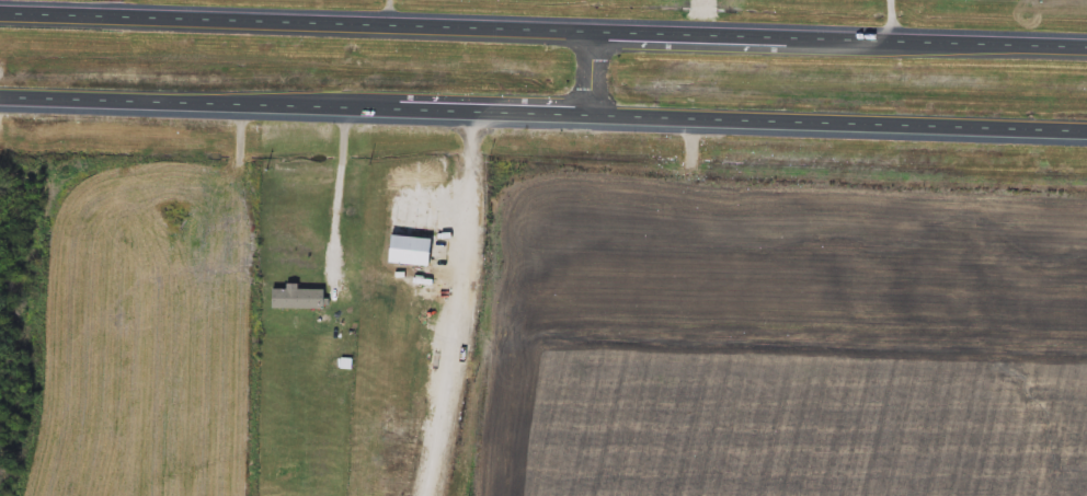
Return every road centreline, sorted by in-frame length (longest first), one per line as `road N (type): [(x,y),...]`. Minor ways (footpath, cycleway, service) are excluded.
road 1 (trunk): [(1086,45),(0,14)]
road 2 (trunk): [(0,103),(1086,134)]

